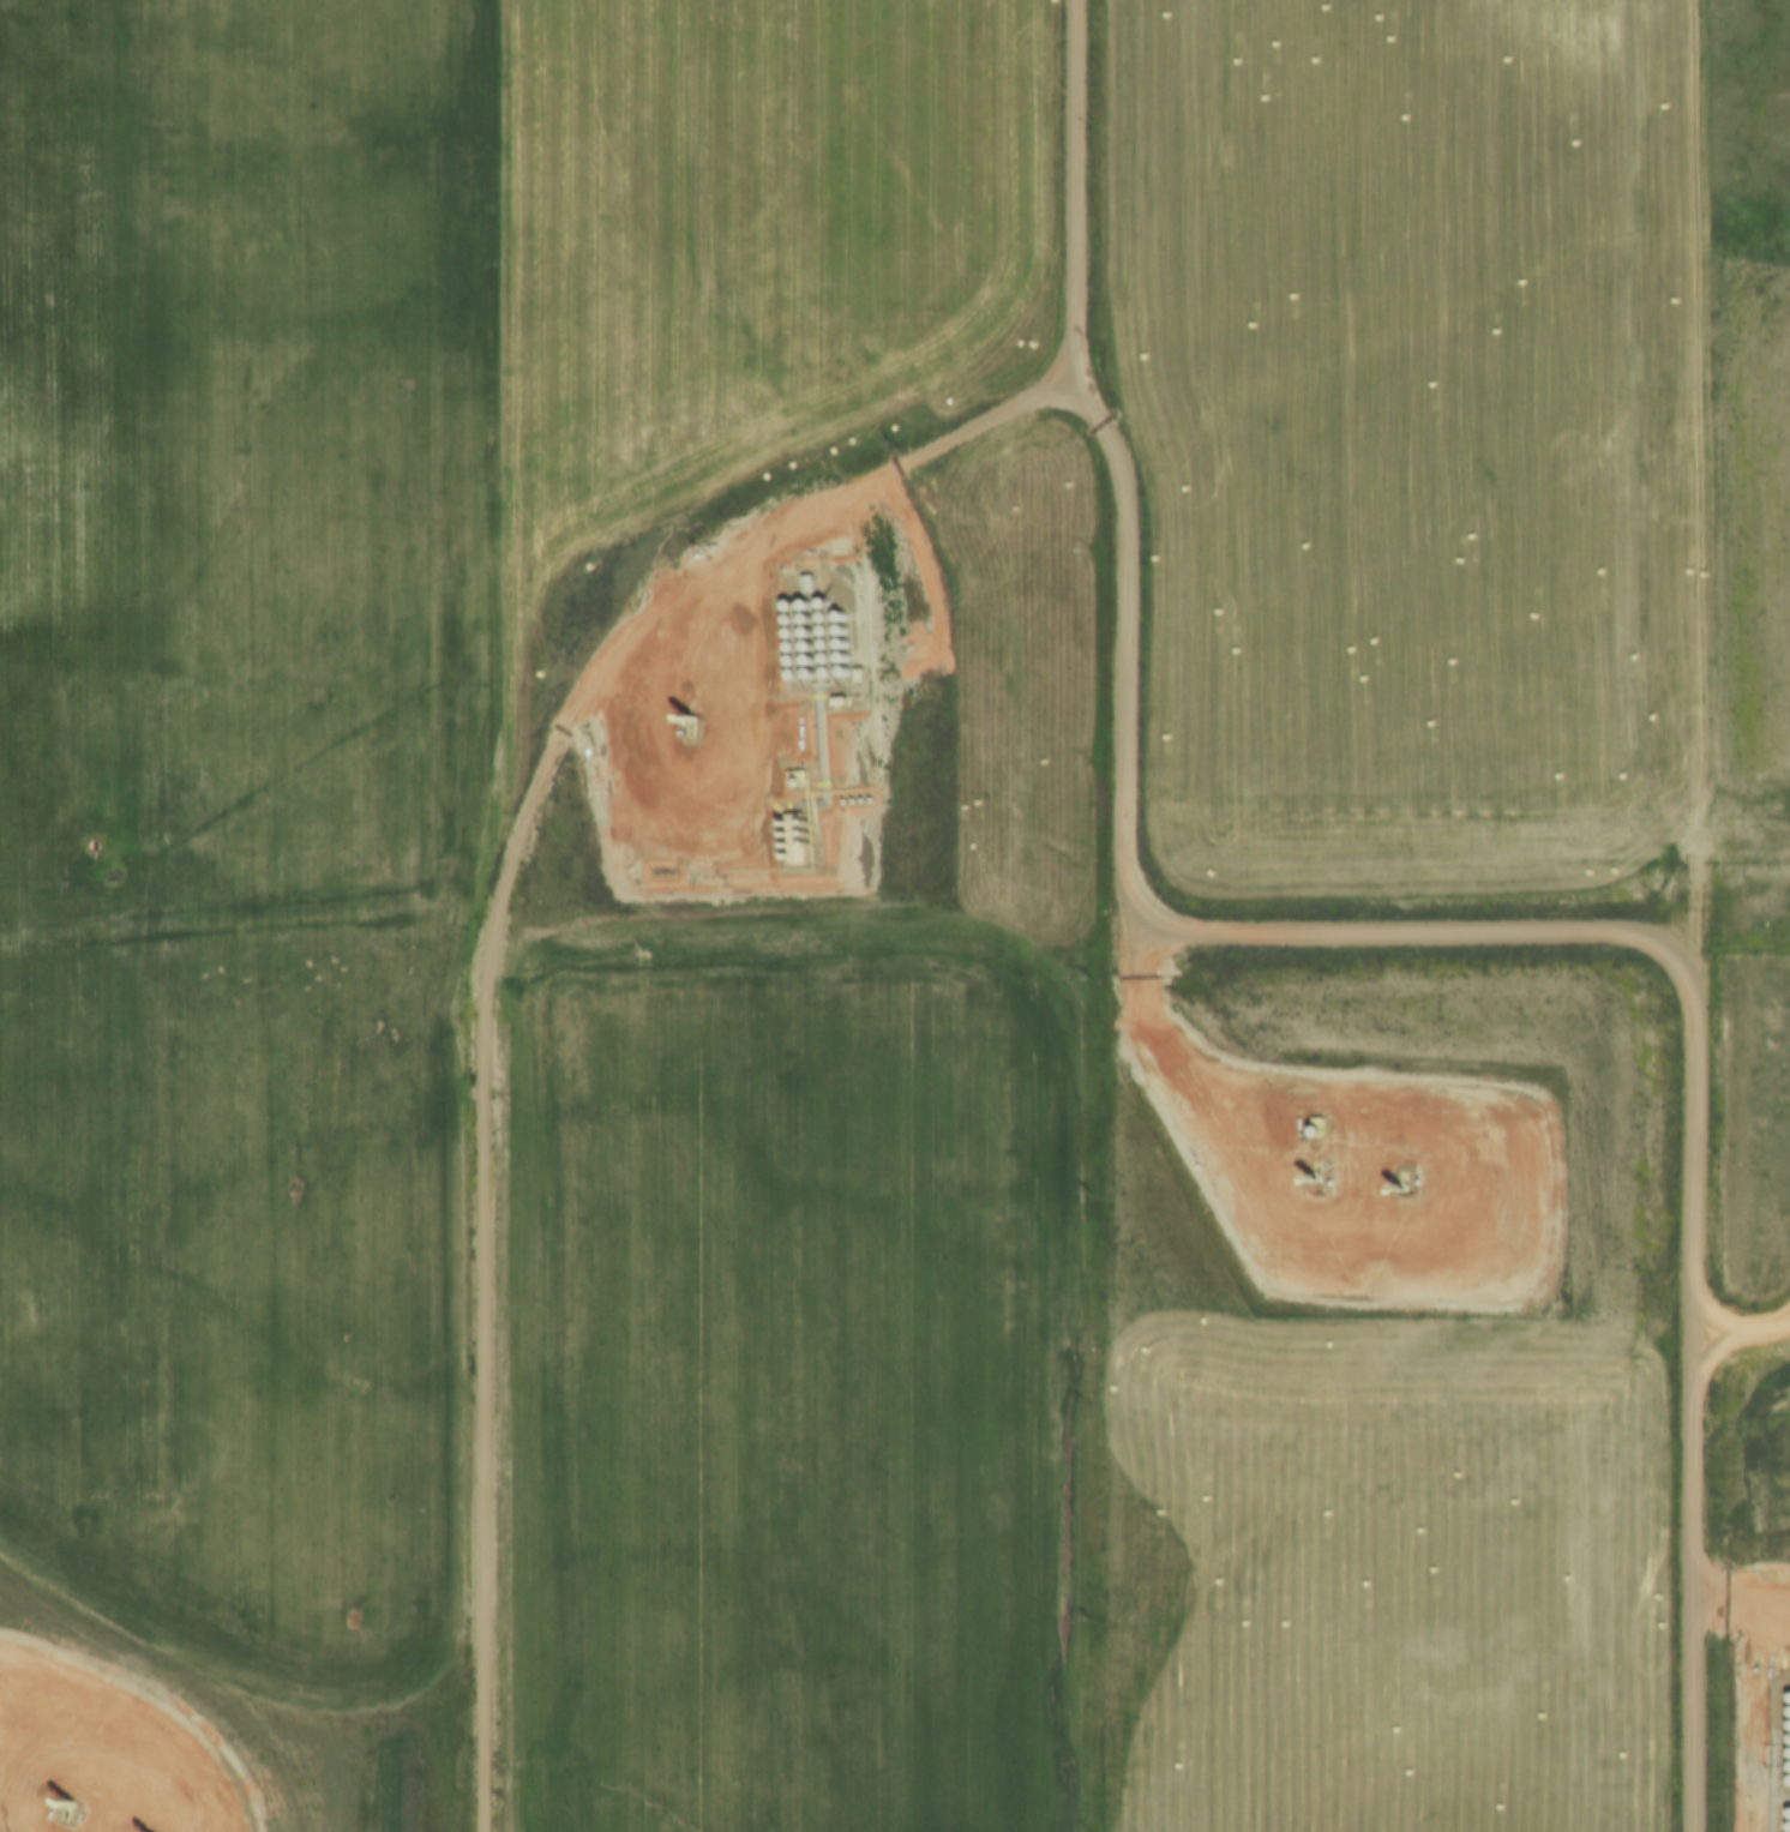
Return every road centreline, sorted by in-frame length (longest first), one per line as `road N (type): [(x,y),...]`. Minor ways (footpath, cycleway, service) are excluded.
road 1 (track): [(488,1045),(493,0)]
road 2 (track): [(1676,971),(1680,666),(1662,553),(1681,438),(1682,0)]

